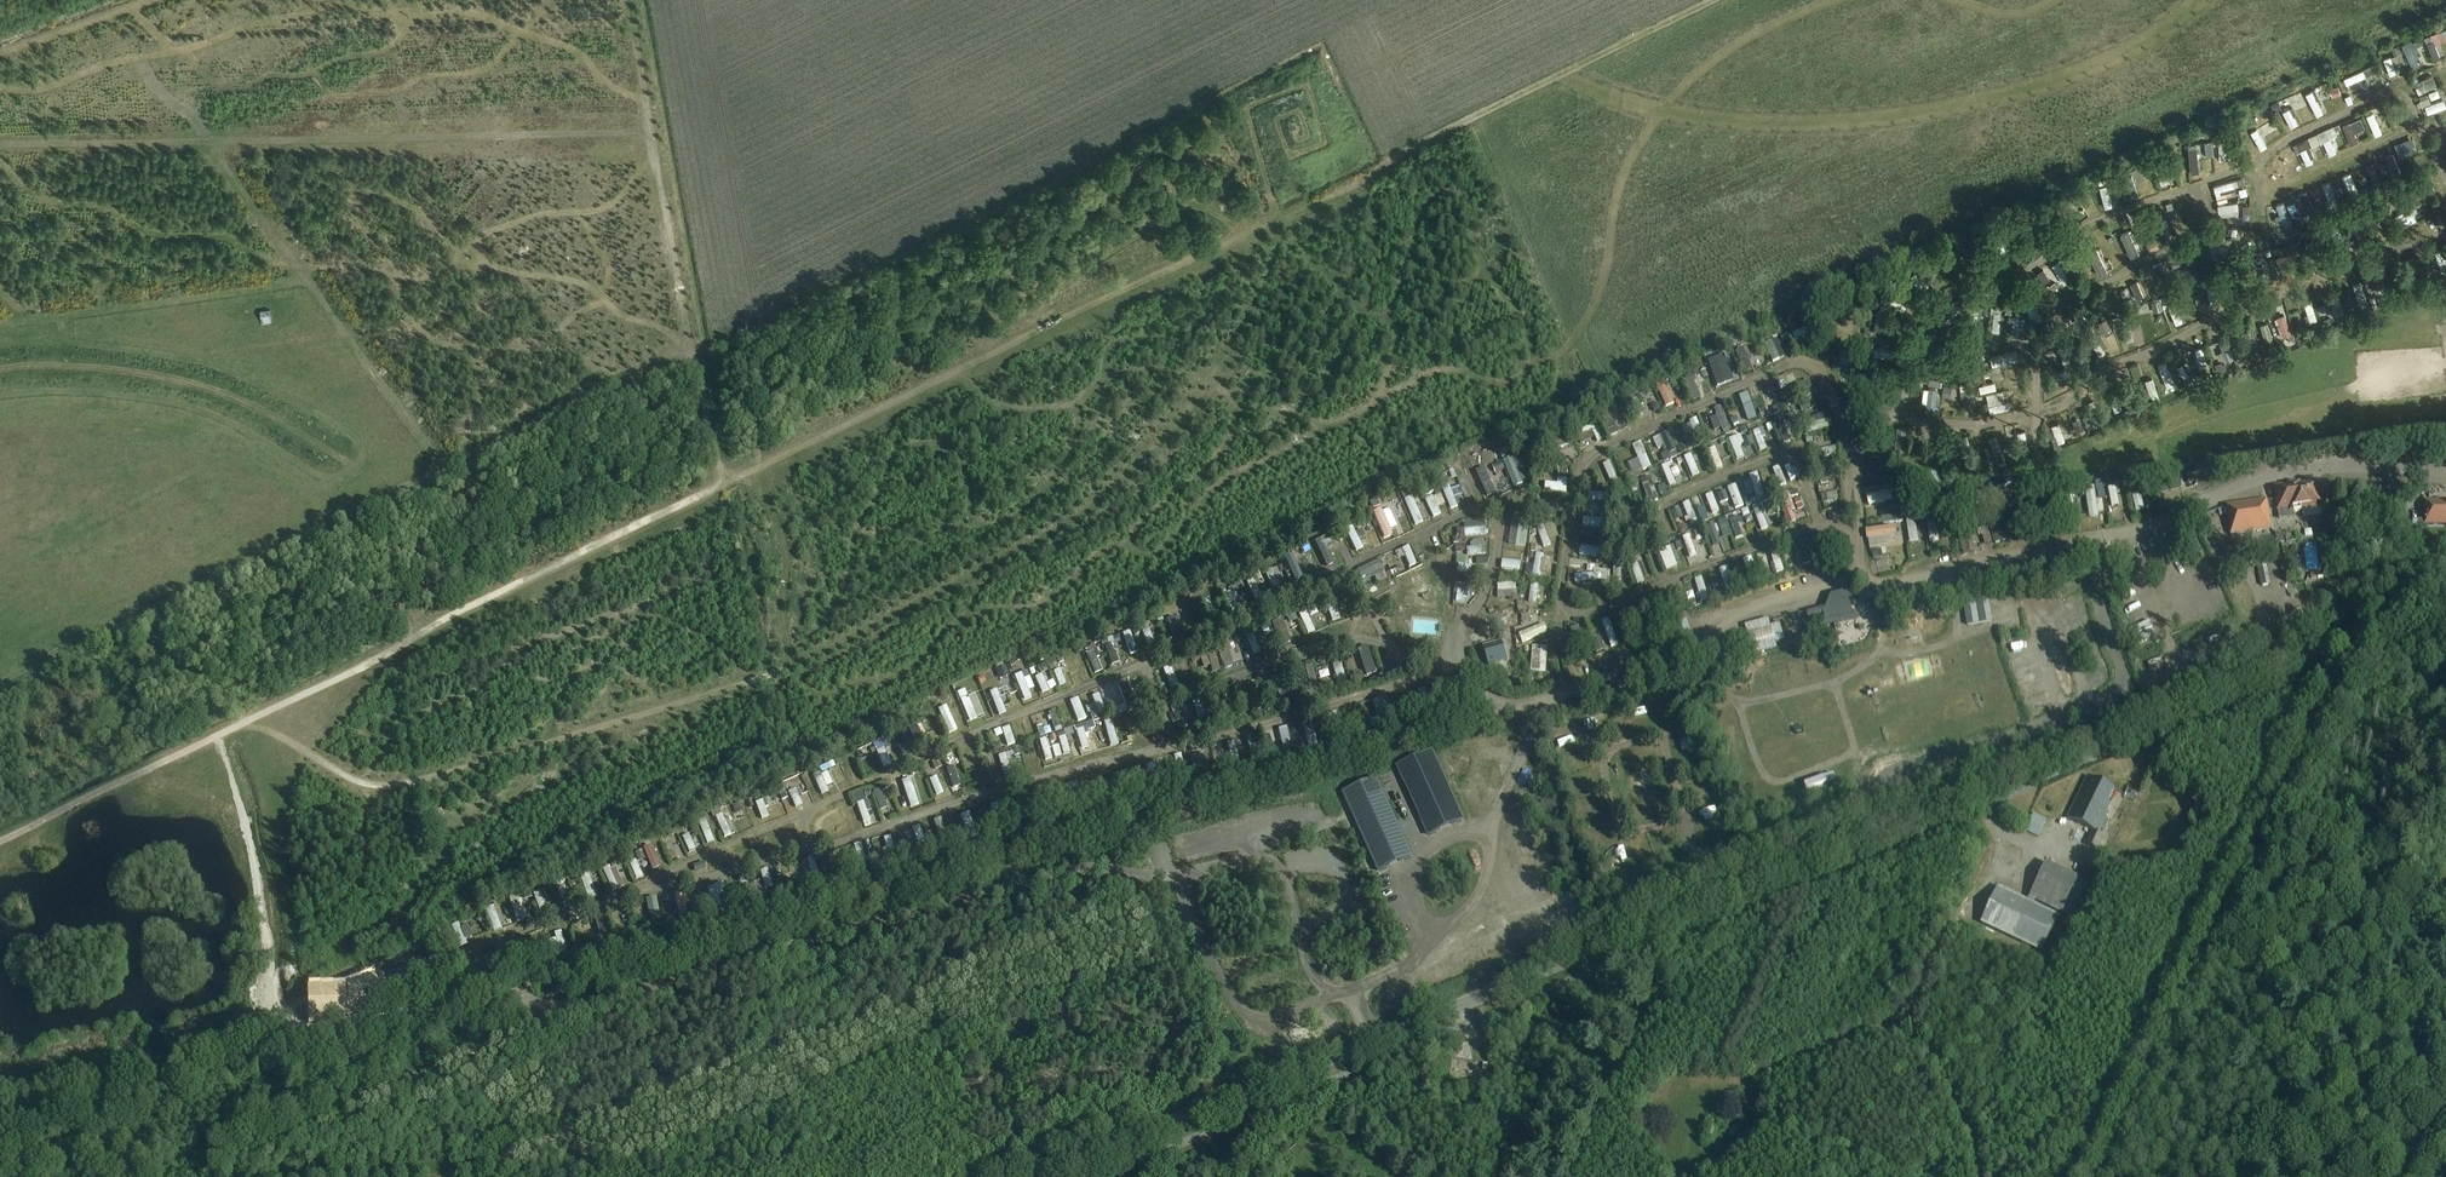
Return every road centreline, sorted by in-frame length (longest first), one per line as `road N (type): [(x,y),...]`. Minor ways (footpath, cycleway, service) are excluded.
road 1 (track): [(193,1176),(572,1009),(1084,866),(1181,874),(1190,915),(1235,1005),(1251,1017),(1272,1019),(1348,993),(1418,958),(1481,890),(1496,817),(1544,701)]
road 2 (tertiary): [(1051,1176),(2445,592)]
road 3 (track): [(1271,223),(1276,239),(1247,312),(1183,412),(1078,518),(756,679),(371,794),(248,720),(148,645),(130,620)]
road 4 (track): [(1712,0),(1318,203),(1131,277),(722,479)]
road 5 (track): [(648,102),(616,87),(574,49),(475,14),(327,6),(143,57),(205,127),(447,469)]
road 6 (track): [(1897,581),(1861,581),(1733,617),(1700,643),(1561,696),(1075,832)]
road 7 (track): [(722,479),(367,665),(0,840)]
road 8 (track): [(1570,70),(1639,105),(1715,120),(1897,117),(2058,82),(2119,57),(2202,0)]
road 9 (track): [(694,345),(130,620)]
road 10 (track): [(446,1176),(891,1012),(927,1031),(967,1090)]
road 11 (track): [(2445,1059),(2226,956),(2210,956),(2195,963),(2093,1176)]
road 12 (track): [(1532,359),(1562,353),(1589,316),(1624,174),(1678,93),(1741,44),(1838,0)]
road 13 (track): [(629,0),(722,479)]
road 14 (track): [(0,1132),(463,1005)]
road 15 (track): [(557,1014),(635,1046),(676,1090),(712,1110),(795,1141),(828,1144),(871,1103),(932,1105),(967,1090)]
road 16 (track): [(213,138),(589,131),(655,138)]
road 17 (track): [(967,1090),(1073,989),(1051,943),(999,932),(951,962),(826,976)]
road 18 (track): [(304,270),(431,276),(503,227),(616,204),(658,153)]
road 19 (track): [(184,48),(227,88),(316,72),(339,98),(488,70),(525,32)]
road 20 (track): [(826,976),(635,1046),(568,1096),(541,1141)]
road 21 (track): [(0,154),(47,198),(104,203),(160,232),(237,237),(269,260),(303,267)]
road 22 (track): [(0,324),(311,279)]
road 23 (track): [(2171,518),(2180,549),(2175,595),(2157,609),(2179,658),(2253,629),(2265,599)]
road 24 (track): [(398,276),(421,331),(474,350),(538,346),(604,299)]
road 25 (track): [(379,531),(148,645)]
road 26 (track): [(1181,874),(1258,854),(1277,864),(1304,961),(1316,983),(1334,993)]
road 27 (track): [(398,276),(357,217),(359,202),(372,193),(415,210),(469,254)]
road 28 (track): [(213,138),(0,140)]
road 29 (track): [(478,260),(474,350),(482,389),(466,459)]
road 30 (track): [(586,214),(608,262),(603,297),(690,347)]
road 31 (track): [(146,0),(0,54)]
road 32 (track): [(1286,881),(1304,864),(1328,868),(1341,882),(1338,911),(1307,927),(1300,941)]
road 33 (track): [(143,57),(42,88),(0,85)]
road 34 (track): [(130,620),(0,684)]
road 35 (track): [(603,297),(580,284),(523,276),(469,254)]
road 36 (track): [(316,72),(384,52),(430,0)]
road 37 (track): [(416,636),(384,576),(369,508)]
road 38 (track): [(453,1008),(421,981),(412,957),(376,968),(382,991)]

